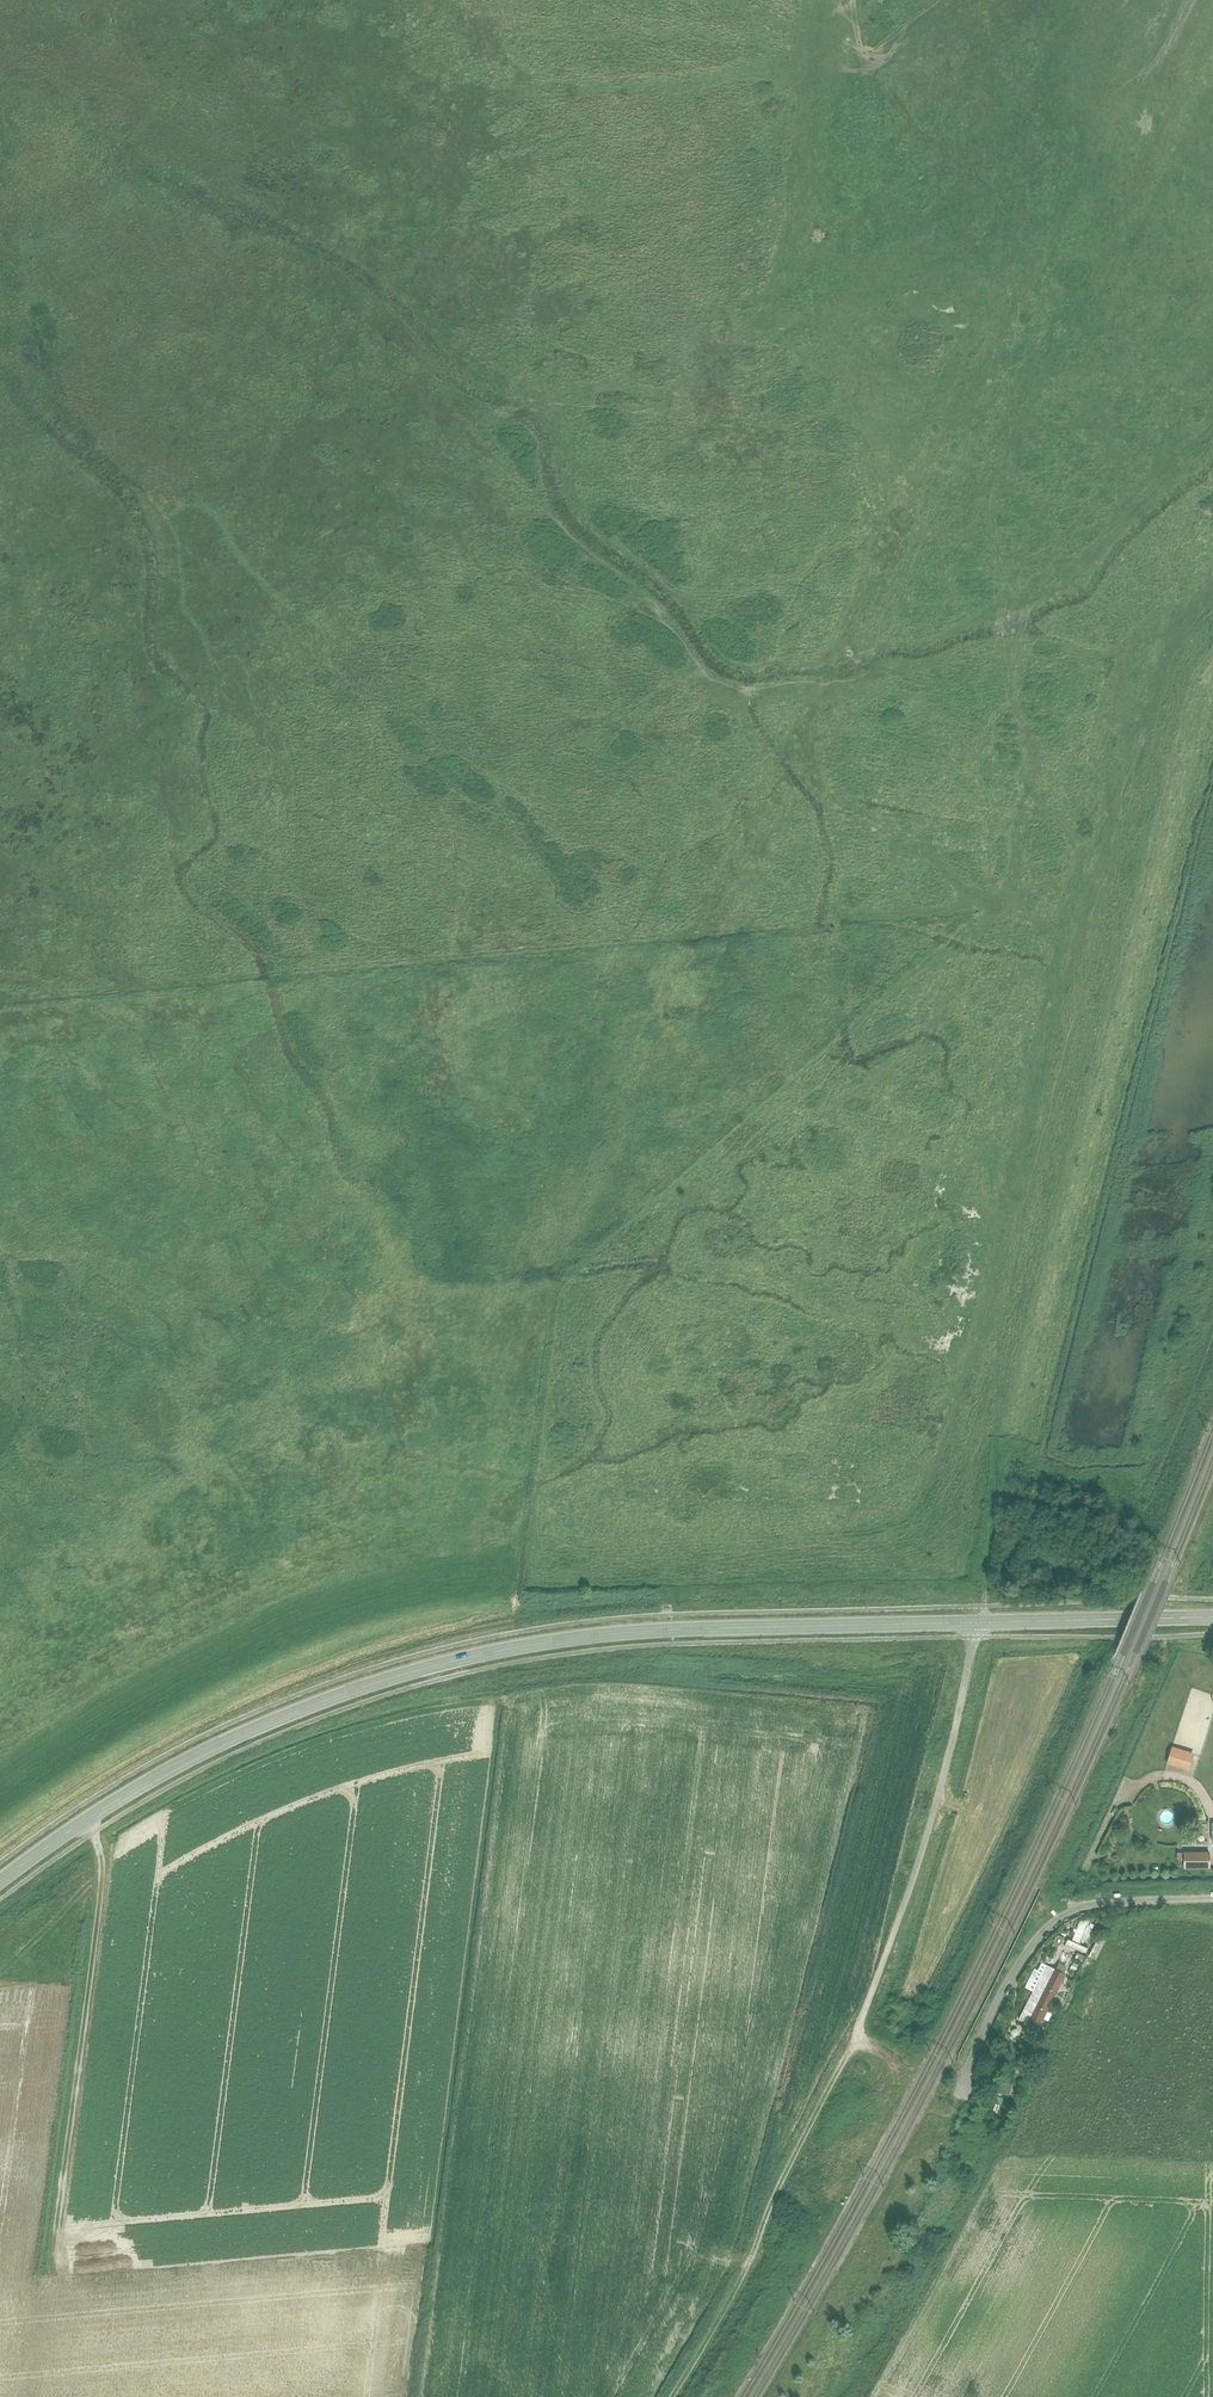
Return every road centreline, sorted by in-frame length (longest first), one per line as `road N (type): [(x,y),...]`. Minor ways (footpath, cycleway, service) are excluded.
road 1 (primary): [(0,1883),(150,1781),(212,1750),(322,1703),(494,1653),(675,1628),(979,1623)]
road 2 (track): [(859,2041),(938,1805),(975,1637)]
road 3 (track): [(670,2396),(859,2041)]
road 4 (unclassified): [(960,2093),(1020,1962),(1071,1909),(1212,1897)]
road 5 (primary): [(979,1623),(1212,1617)]
road 6 (track): [(997,1472),(986,1606)]

